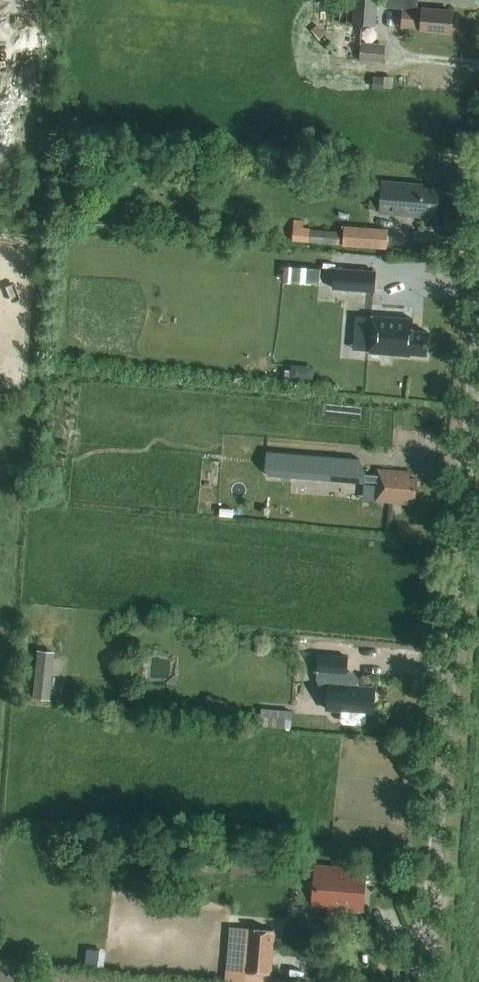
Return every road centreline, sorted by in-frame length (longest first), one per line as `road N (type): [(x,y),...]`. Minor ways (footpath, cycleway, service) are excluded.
road 1 (unclassified): [(425,981),(478,312)]

